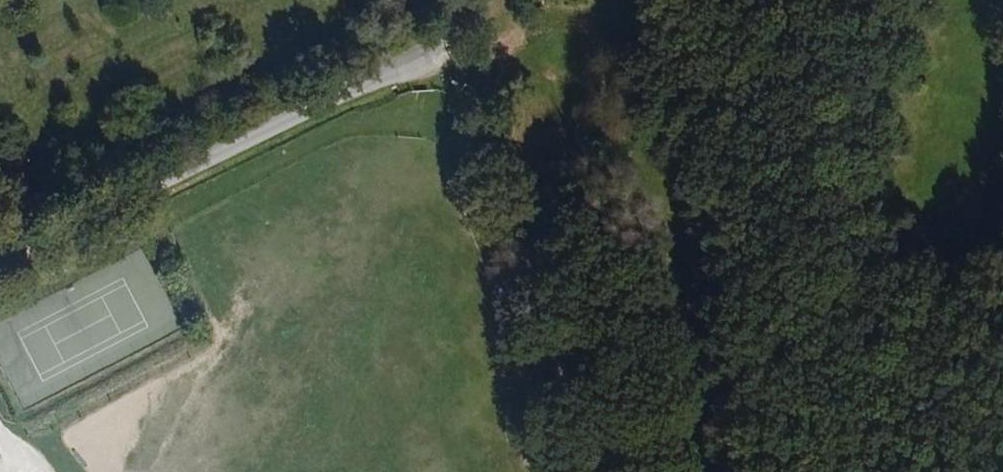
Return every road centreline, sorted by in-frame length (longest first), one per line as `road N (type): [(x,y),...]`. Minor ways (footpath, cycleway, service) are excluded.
road 1 (residential): [(446,0),(448,34),(436,48),(0,254)]
road 2 (track): [(448,34),(644,471)]

